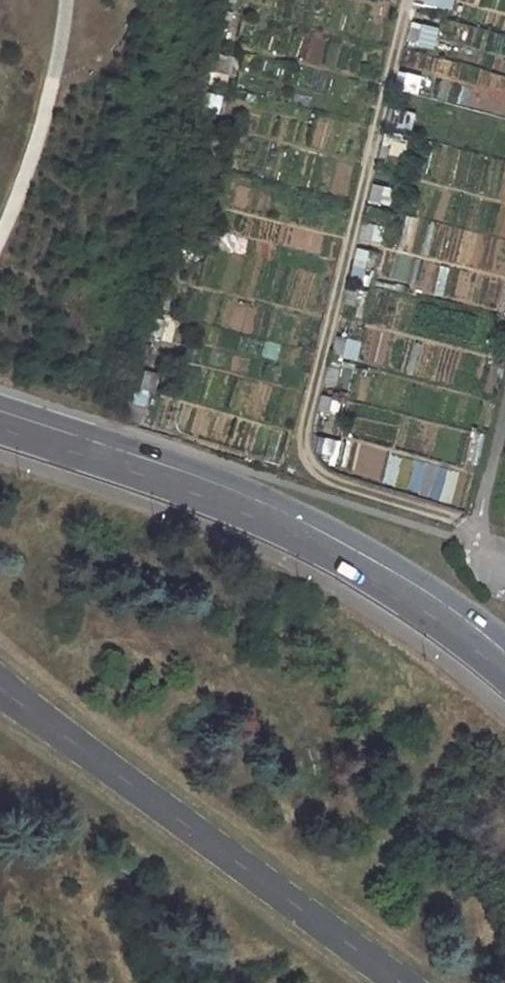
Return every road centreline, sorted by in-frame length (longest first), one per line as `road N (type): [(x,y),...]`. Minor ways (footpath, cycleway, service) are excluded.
road 1 (track): [(469,562),(479,516),(318,477),(301,435),(405,0)]
road 2 (secondary): [(0,419),(220,492),(336,546),(504,658)]

